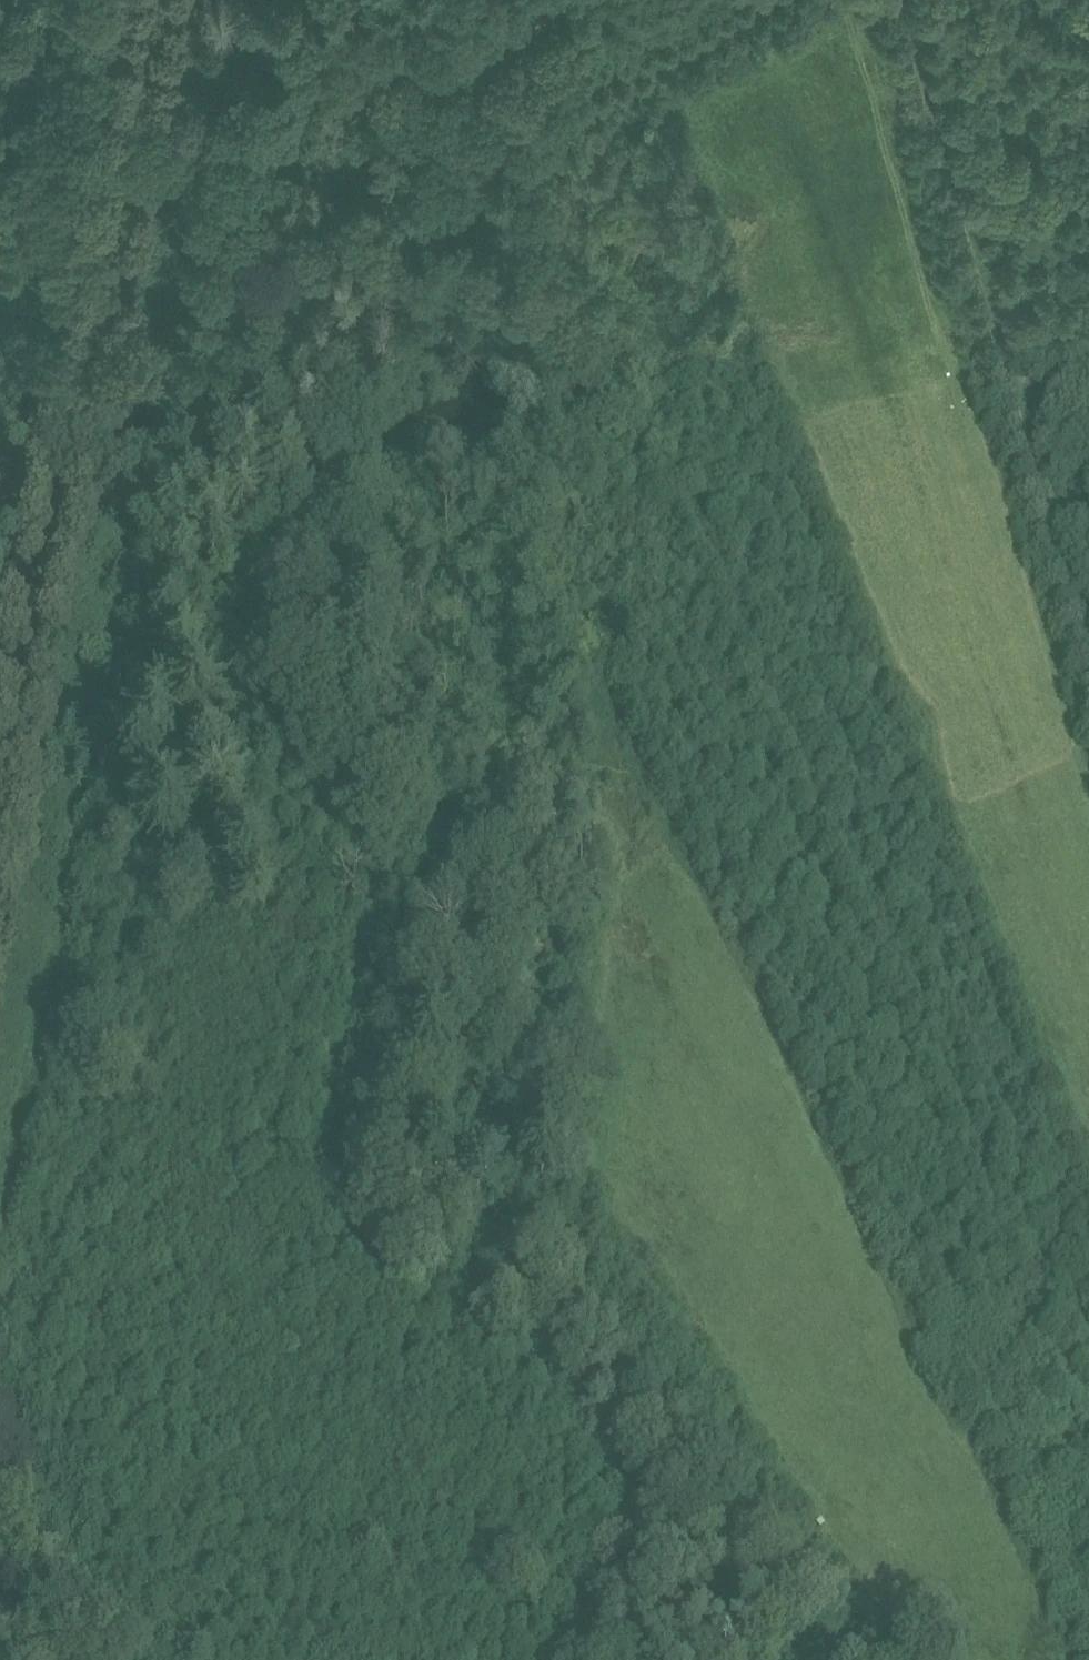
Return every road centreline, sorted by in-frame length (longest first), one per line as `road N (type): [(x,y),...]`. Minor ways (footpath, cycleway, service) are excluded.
road 1 (track): [(149,0),(0,787)]

